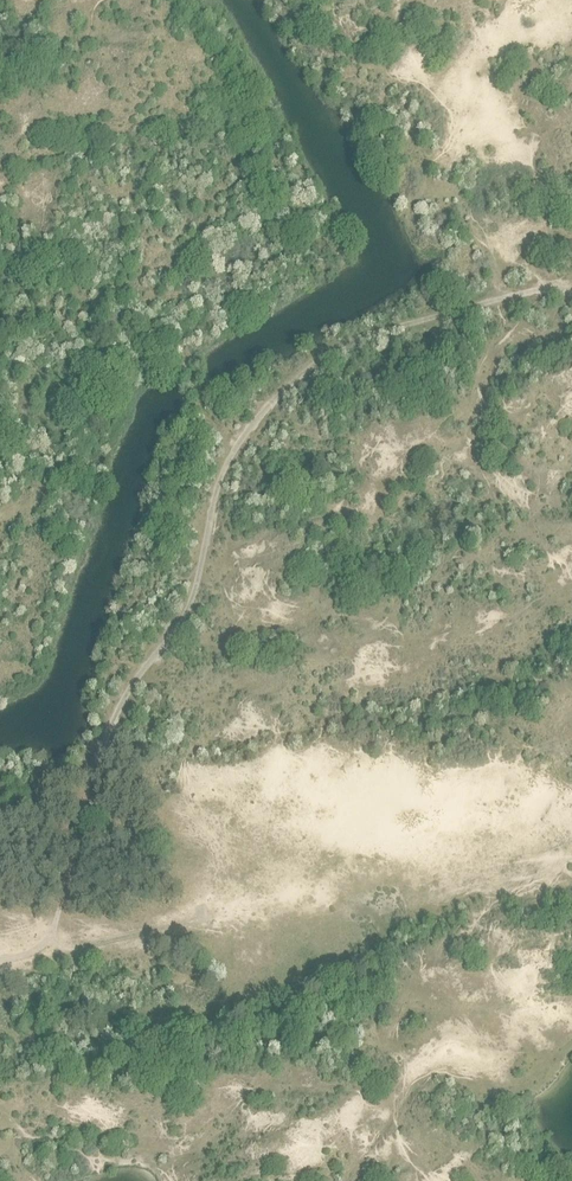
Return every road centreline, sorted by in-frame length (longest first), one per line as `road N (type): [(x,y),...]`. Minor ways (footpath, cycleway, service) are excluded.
road 1 (track): [(49,943),(88,782),(127,691),(195,595),(207,515),(223,469),(253,428),(301,374),(349,342),(542,294),(571,295)]
road 2 (track): [(49,943),(72,949),(499,843)]
road 3 (track): [(105,0),(68,62),(19,59),(0,67)]

